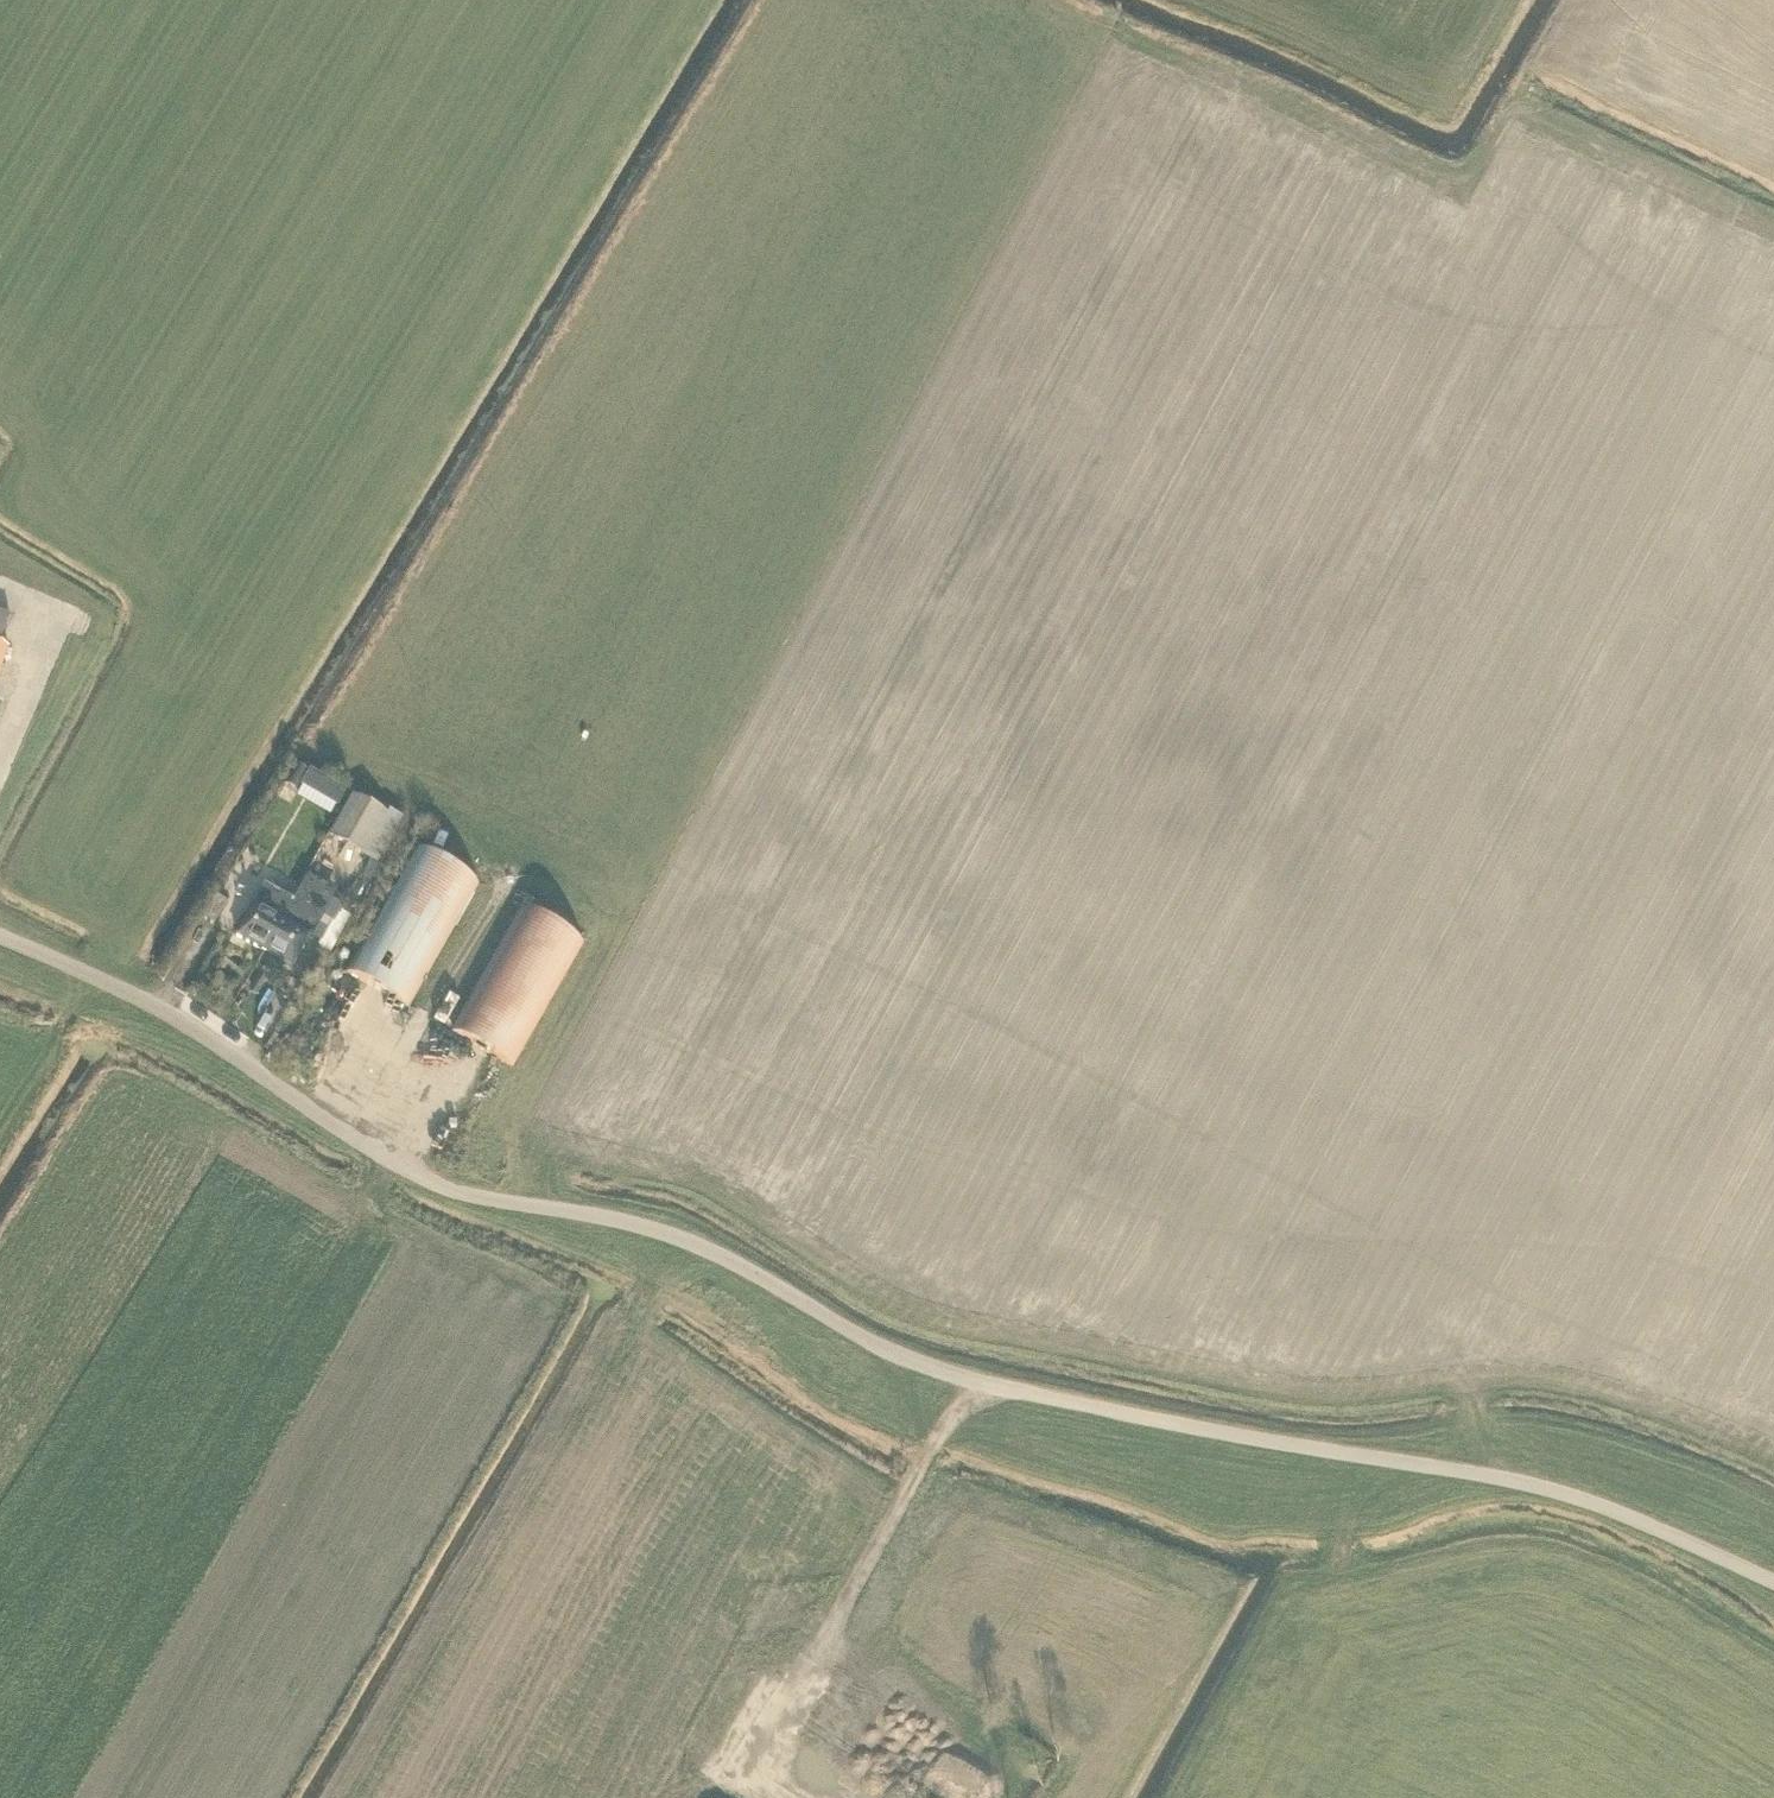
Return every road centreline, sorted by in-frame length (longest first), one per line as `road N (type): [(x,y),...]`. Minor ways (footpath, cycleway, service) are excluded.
road 1 (unclassified): [(1773,1580),(1543,1487),(1161,1421),(933,1367),(676,1236),(426,1178),(187,1022),(0,935)]
road 2 (track): [(810,1797),(794,1775),(801,1703),(949,1422),(990,1384)]

